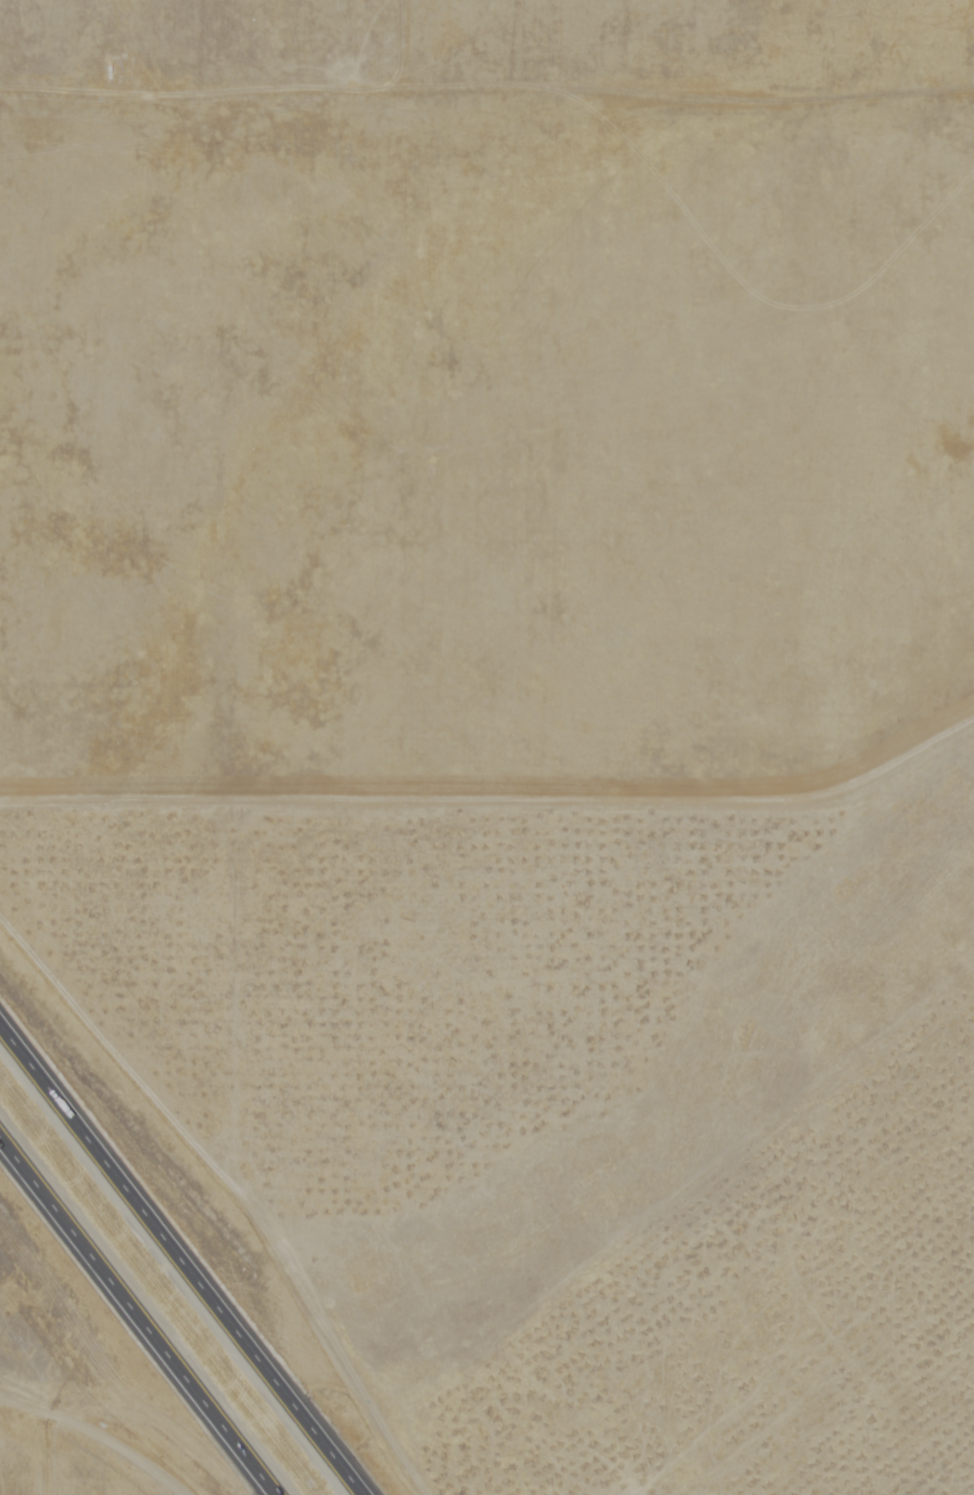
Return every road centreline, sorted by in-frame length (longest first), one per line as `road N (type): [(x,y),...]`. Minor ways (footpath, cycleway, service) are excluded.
road 1 (residential): [(973,100),(0,98)]
road 2 (motorway): [(361,1494),(0,1032)]
road 3 (motorway): [(0,1147),(273,1494)]

